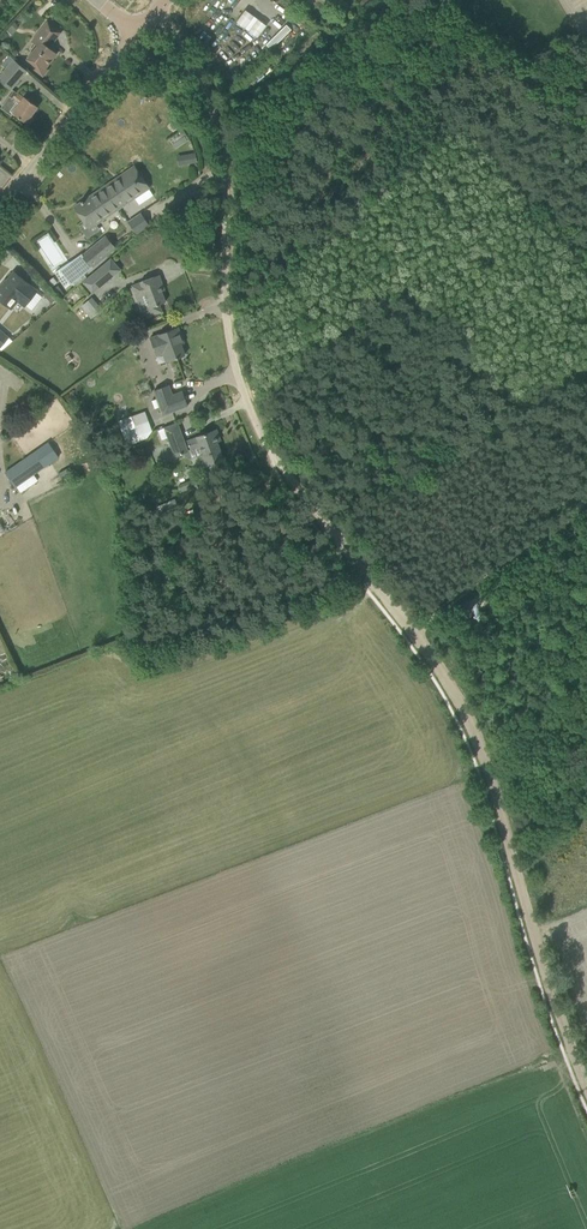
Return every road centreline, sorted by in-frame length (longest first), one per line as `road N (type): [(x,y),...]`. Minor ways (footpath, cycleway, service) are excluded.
road 1 (track): [(412,629),(458,697),(490,768),(552,996),(586,1082)]
road 2 (unclassified): [(270,452),(232,355),(220,140),(157,11)]
road 3 (track): [(270,452),(412,629)]
road 4 (tertiary): [(0,208),(137,33)]
road 5 (track): [(412,629),(586,512)]

